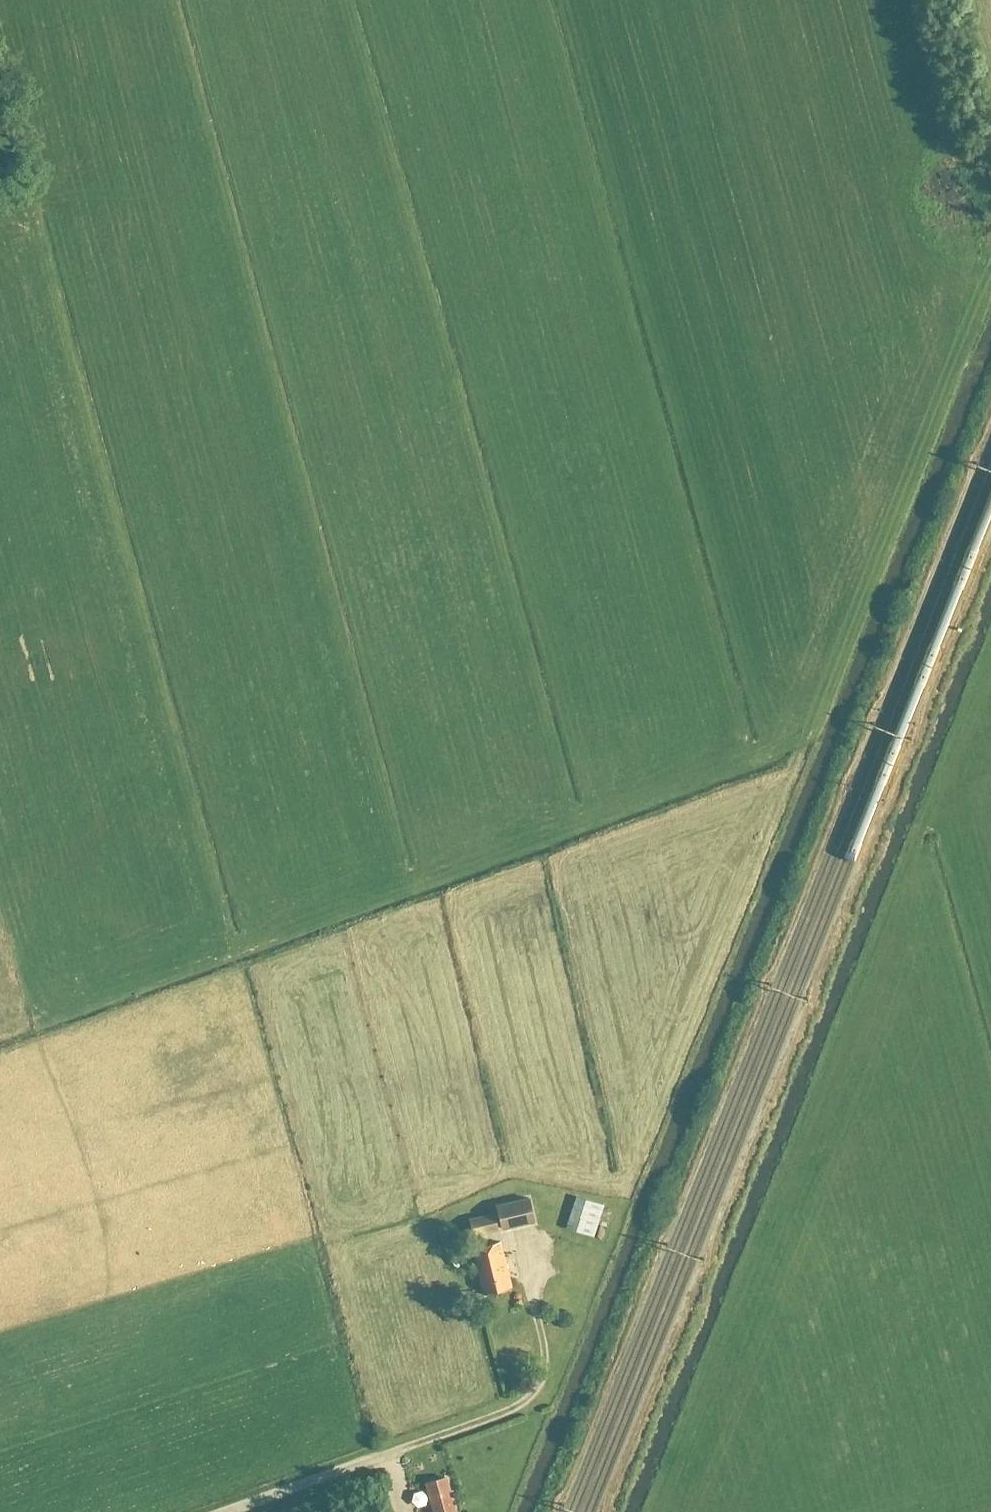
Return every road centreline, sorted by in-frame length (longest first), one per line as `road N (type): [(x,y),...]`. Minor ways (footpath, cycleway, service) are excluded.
road 1 (track): [(530,1293),(543,1368),(516,1407),(233,1511)]

